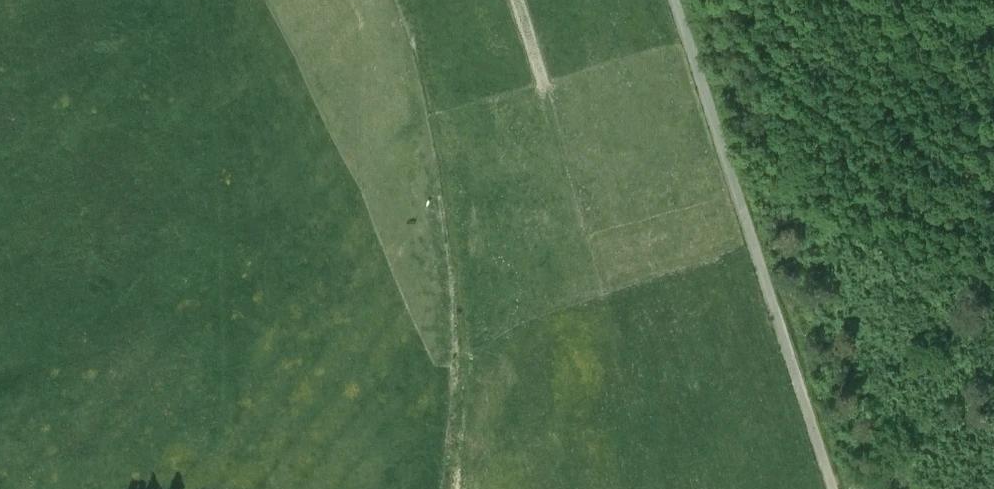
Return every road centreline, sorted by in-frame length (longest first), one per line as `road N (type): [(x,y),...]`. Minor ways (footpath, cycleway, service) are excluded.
road 1 (track): [(677,0),(836,488)]

